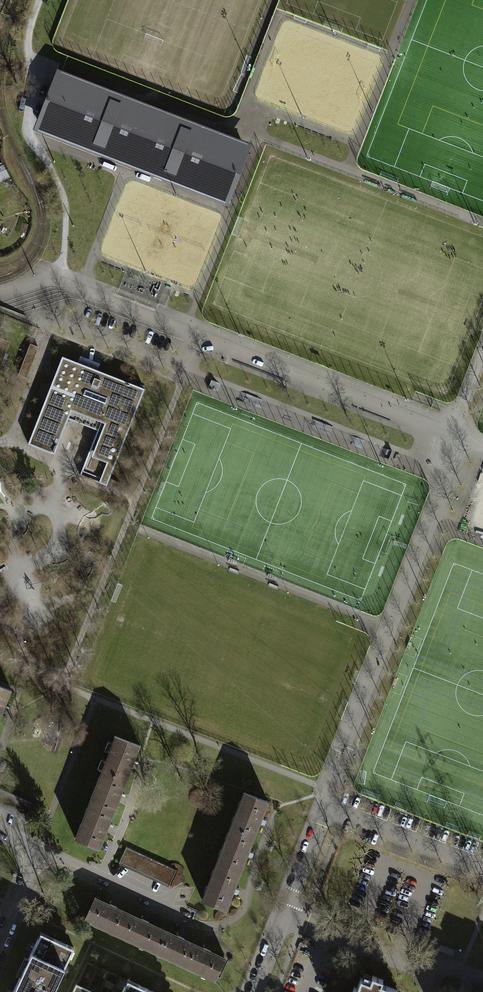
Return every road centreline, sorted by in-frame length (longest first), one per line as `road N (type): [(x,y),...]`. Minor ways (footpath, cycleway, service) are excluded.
road 1 (residential): [(348,753),(252,991)]
road 2 (residential): [(38,848),(170,909)]

